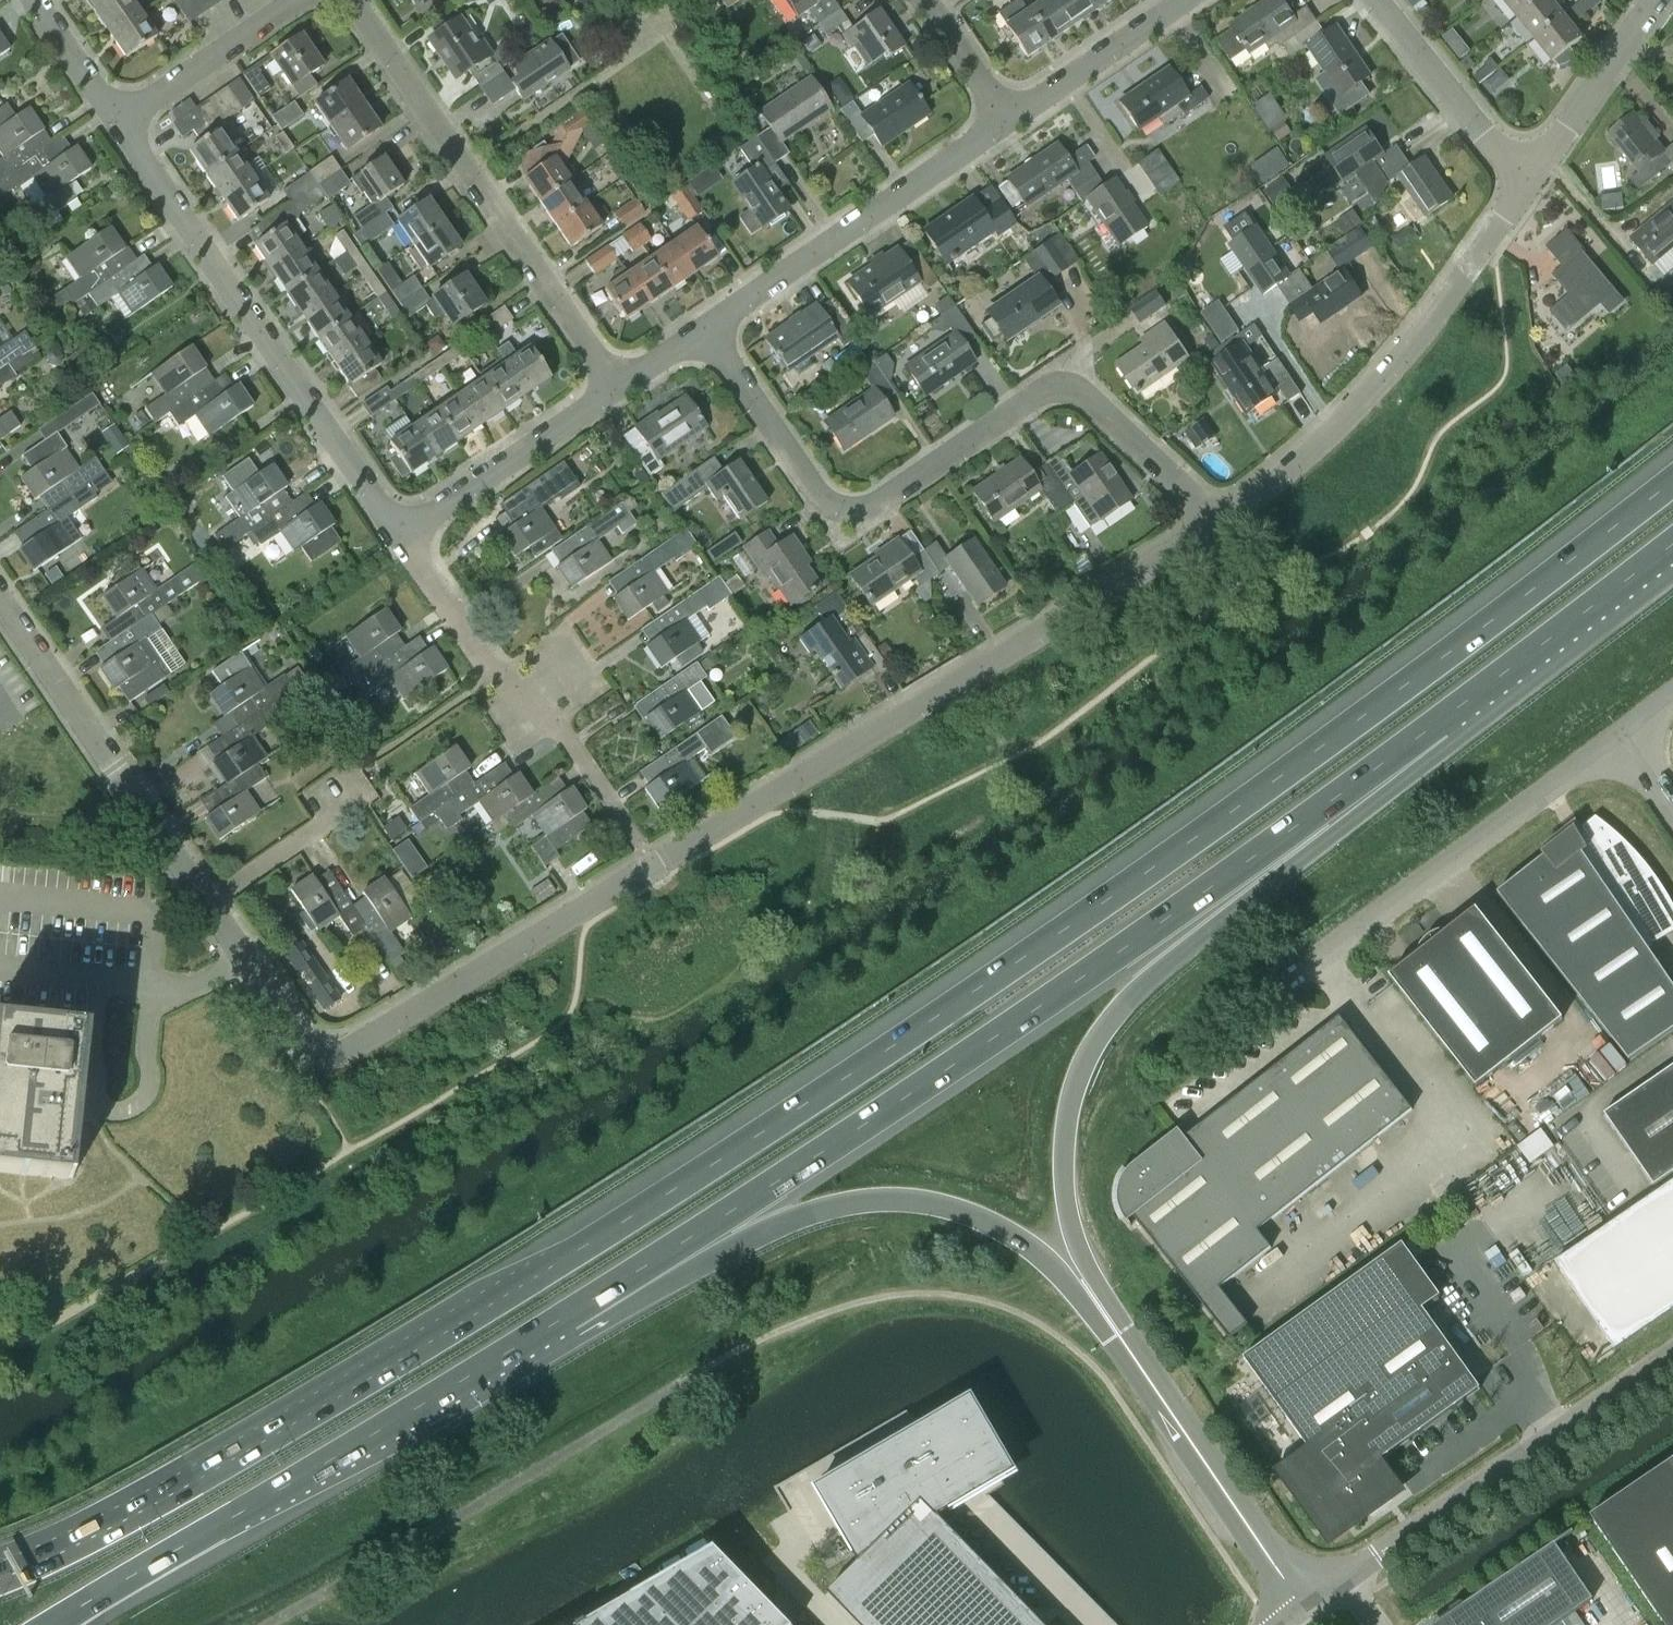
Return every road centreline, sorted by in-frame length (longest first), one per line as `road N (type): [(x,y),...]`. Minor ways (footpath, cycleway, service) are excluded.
road 1 (motorway): [(1672,483),(1274,783),(810,1102),(542,1273),(161,1498),(0,1571)]
road 2 (motorway): [(1314,1604),(1081,1256),(1068,1220),(1069,1120),(1082,1069),(1123,1005),(1440,721)]
road 3 (motorway): [(567,1316),(1139,938),(1440,721)]
road 4 (motorway): [(567,1316),(843,1205),(889,1198),(993,1220),(1048,1260),(1091,1309),(1297,1616)]
road 5 (residential): [(1212,527),(1096,393),(1063,379),(861,502),(819,492),(702,336)]
road 6 (residential): [(653,867),(1212,527)]
road 7 (motorway): [(51,1624),(567,1316)]
road 8 (residential): [(312,1050),(0,601)]
road 9 (residential): [(397,535),(114,124)]
road 10 (residential): [(1212,527),(1377,387),(1528,185)]
road 11 (residential): [(617,382),(348,0)]
road 12 (unclassified): [(1314,1604),(1672,1361)]
road 13 (residential): [(653,867),(568,739),(488,670),(397,535)]
road 14 (residential): [(312,1050),(346,1050),(653,867)]
road 15 (unclassified): [(1314,961),(1617,737)]
road 16 (residential): [(702,336),(1007,119)]
road 17 (motorway): [(1440,721),(1672,544)]
road 18 (residential): [(397,535),(617,382)]
road 19 (residential): [(1528,185),(1374,0)]
road 20 (residential): [(114,124),(302,0)]
road 21 (residential): [(1528,185),(1651,0)]
road 22 (residential): [(1007,119),(1191,0)]
road 23 (residential): [(114,124),(32,0)]
road 24 (residential): [(1007,119),(923,0)]

